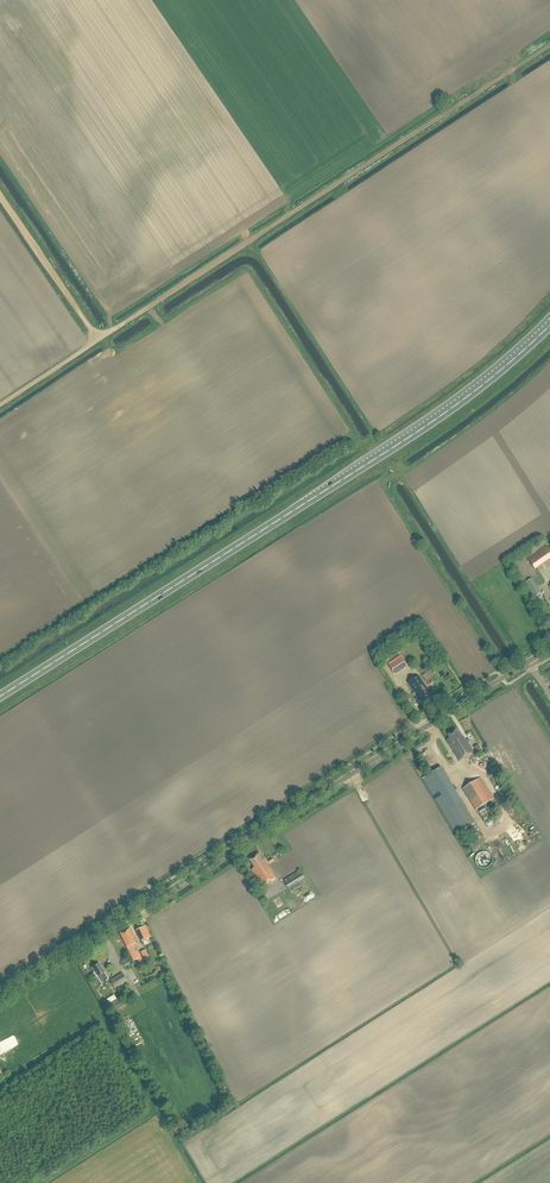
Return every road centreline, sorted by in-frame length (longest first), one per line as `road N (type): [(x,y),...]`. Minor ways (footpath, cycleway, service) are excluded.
road 1 (track): [(0,197),(97,340),(549,43)]
road 2 (trunk): [(0,697),(427,426),(549,326)]
road 3 (tertiary): [(0,998),(528,662)]

